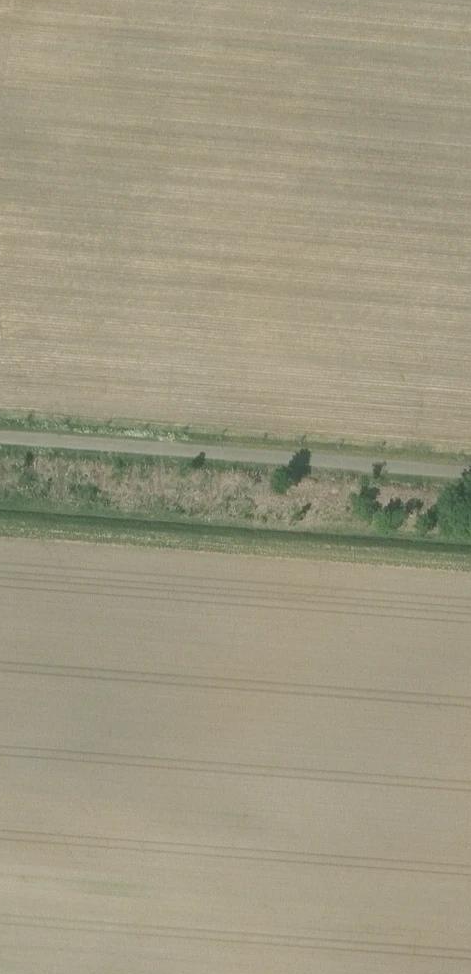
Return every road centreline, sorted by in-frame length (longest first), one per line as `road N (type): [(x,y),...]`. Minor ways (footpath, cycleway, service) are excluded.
road 1 (unclassified): [(0,438),(470,477)]

